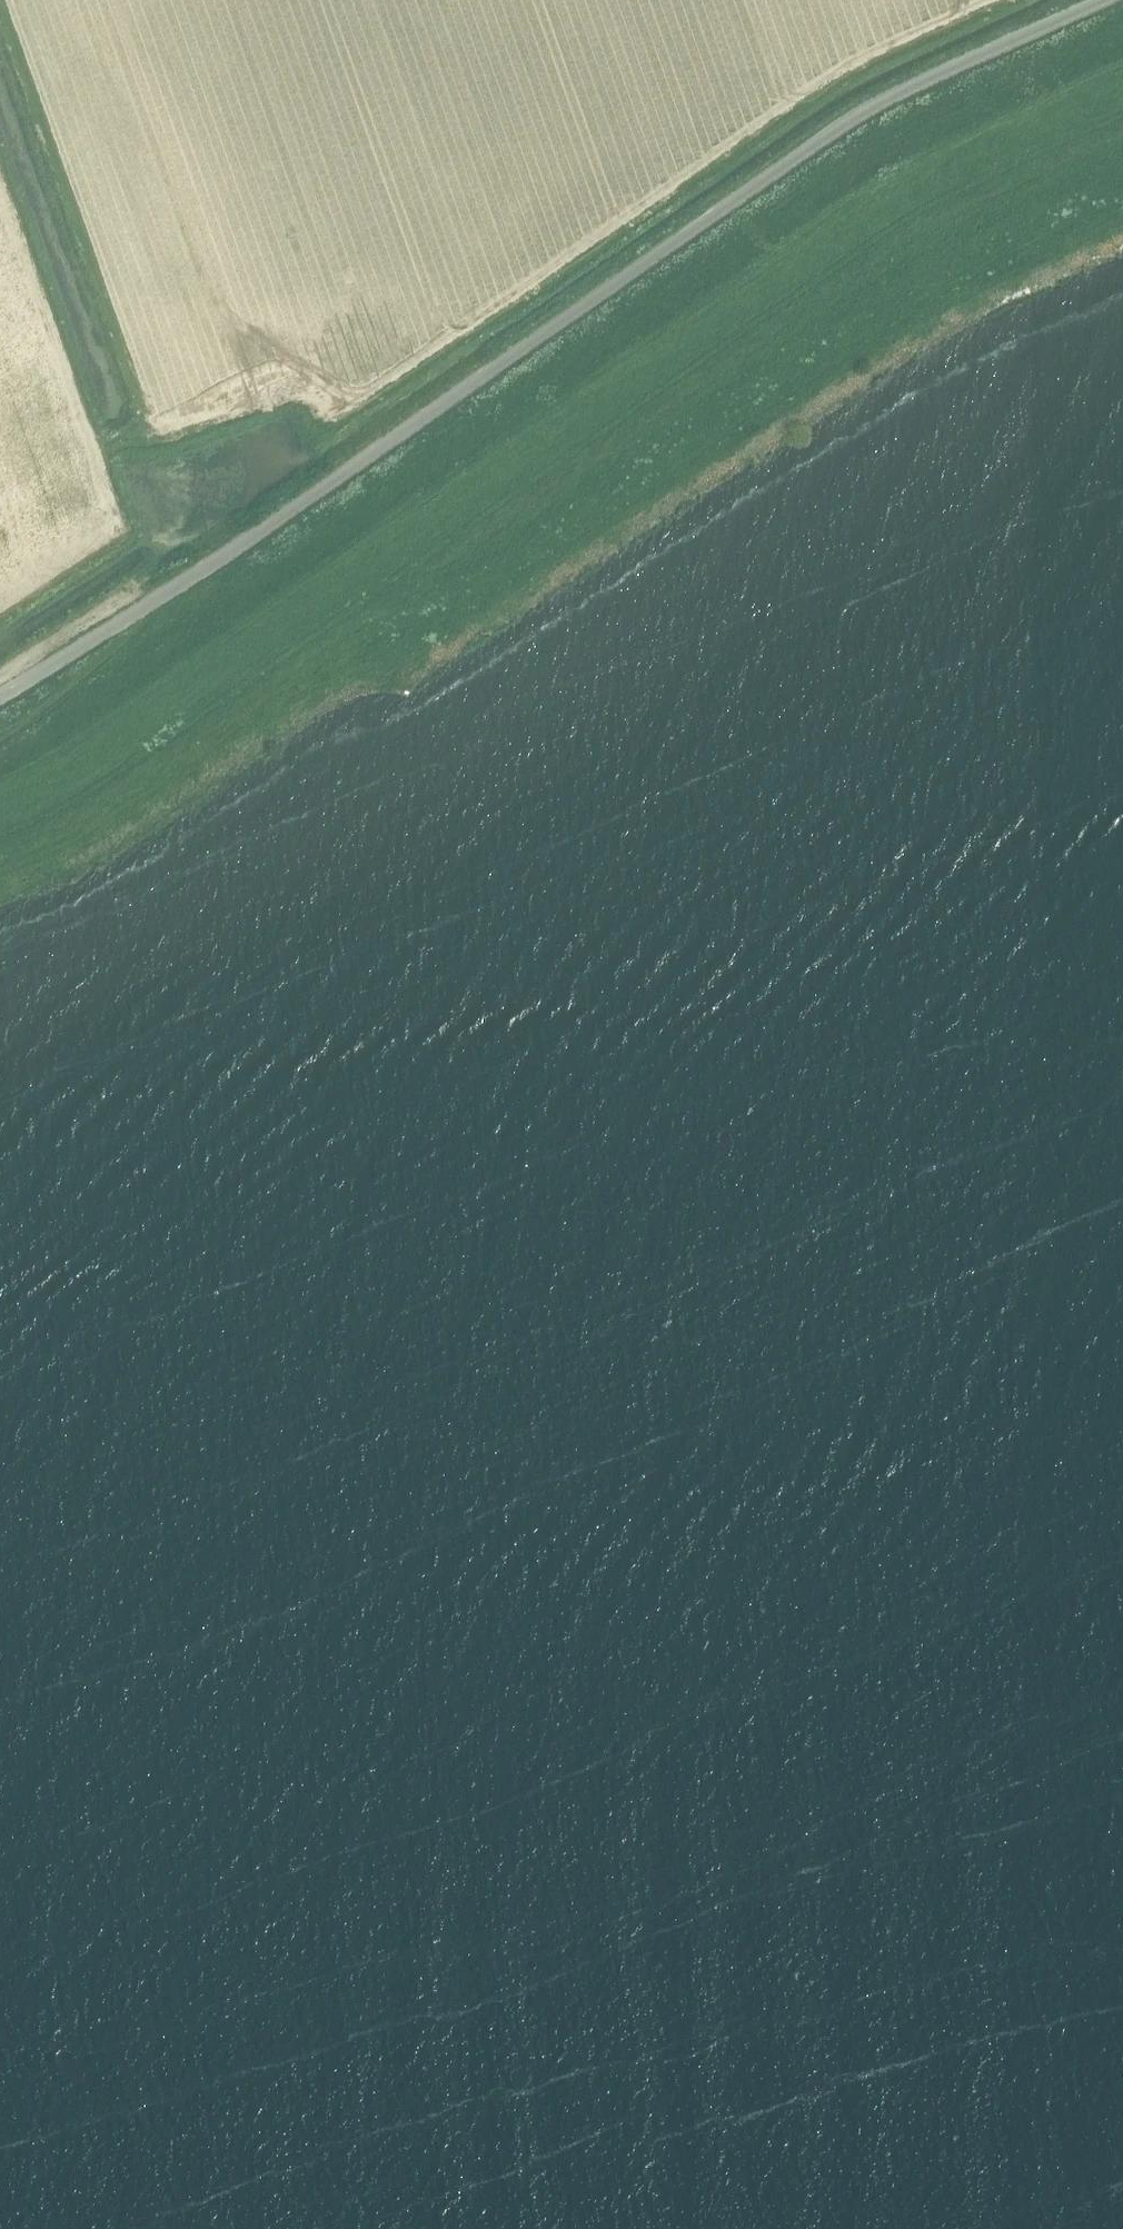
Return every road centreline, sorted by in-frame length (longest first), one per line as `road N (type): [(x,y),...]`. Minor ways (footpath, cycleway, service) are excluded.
road 1 (track): [(130,617),(94,670),(32,724),(0,739)]

